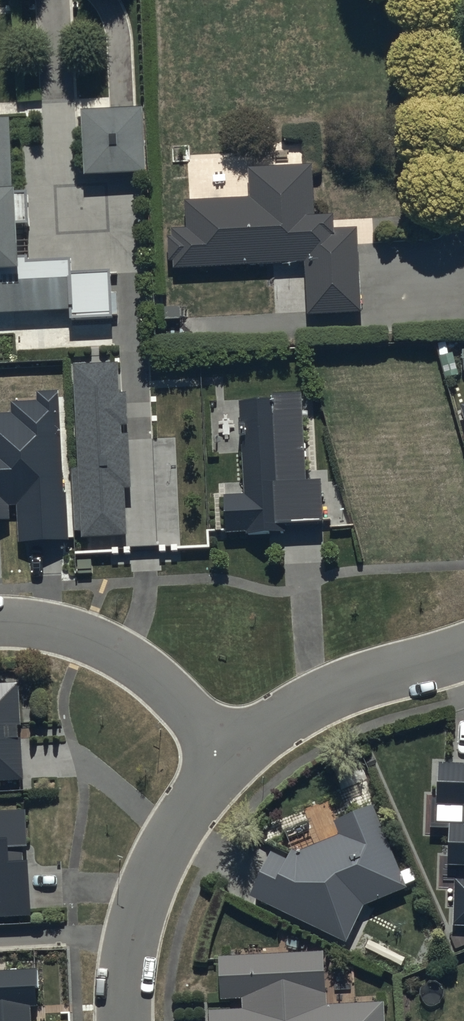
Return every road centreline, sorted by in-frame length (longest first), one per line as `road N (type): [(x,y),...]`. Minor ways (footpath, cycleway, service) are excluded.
road 1 (residential): [(123,1020),(134,918),(224,757)]
road 2 (residential): [(224,757),(163,688),(92,639),(0,623)]
road 3 (residential): [(224,757),(303,708),(463,652)]

